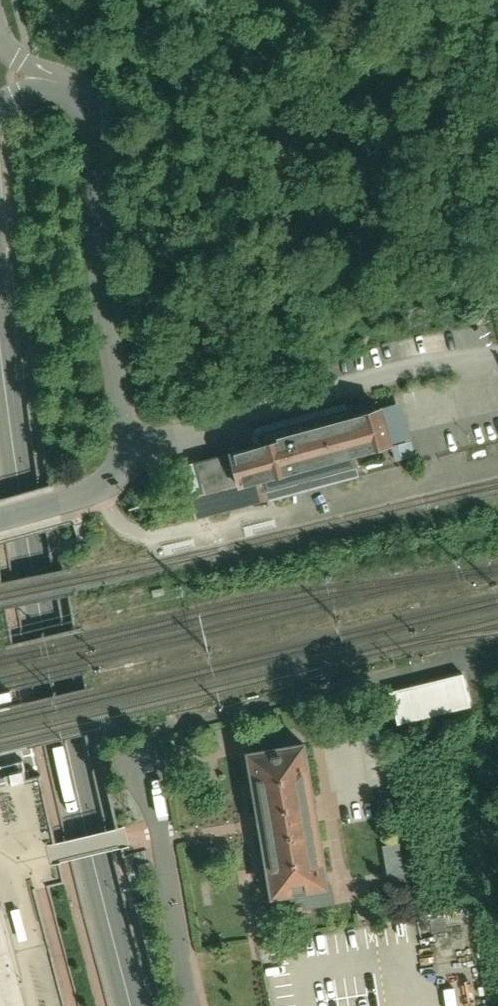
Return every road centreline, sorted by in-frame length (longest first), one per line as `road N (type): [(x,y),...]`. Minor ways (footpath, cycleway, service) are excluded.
road 1 (primary): [(127,1005),(28,568),(0,352)]
road 2 (residential): [(129,452),(99,274),(100,127),(83,97),(51,80)]
road 3 (residential): [(191,1005),(139,753)]
road 4 (residential): [(129,452),(277,409)]
road 5 (residential): [(0,517),(99,488),(129,452)]

